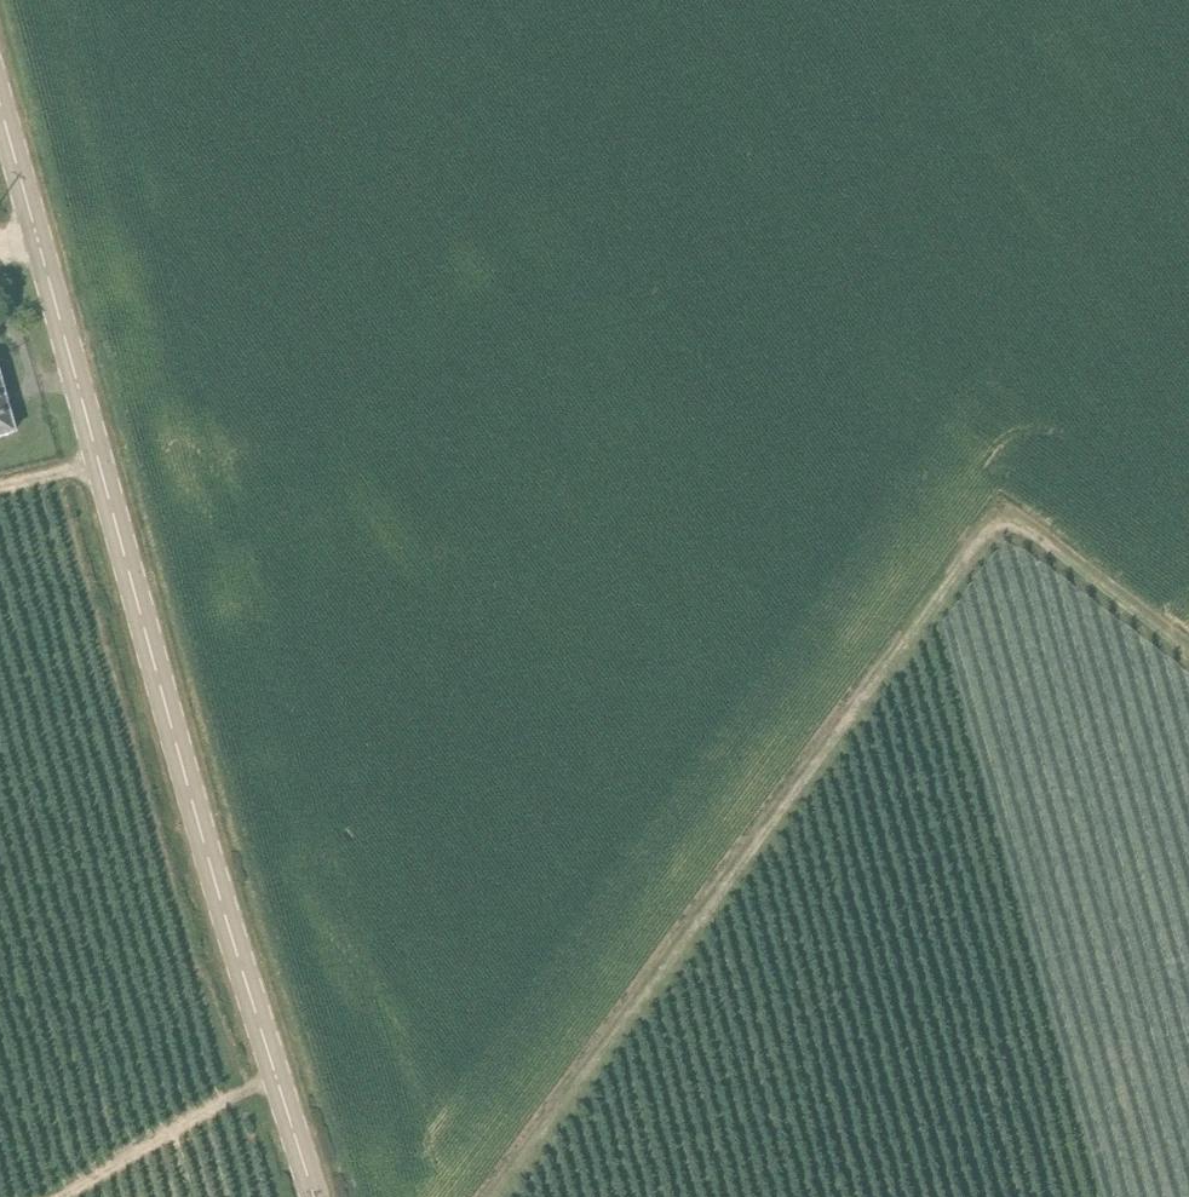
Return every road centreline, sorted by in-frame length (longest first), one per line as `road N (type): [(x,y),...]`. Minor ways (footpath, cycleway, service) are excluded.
road 1 (secondary): [(0,96),(212,877),(313,1196)]

